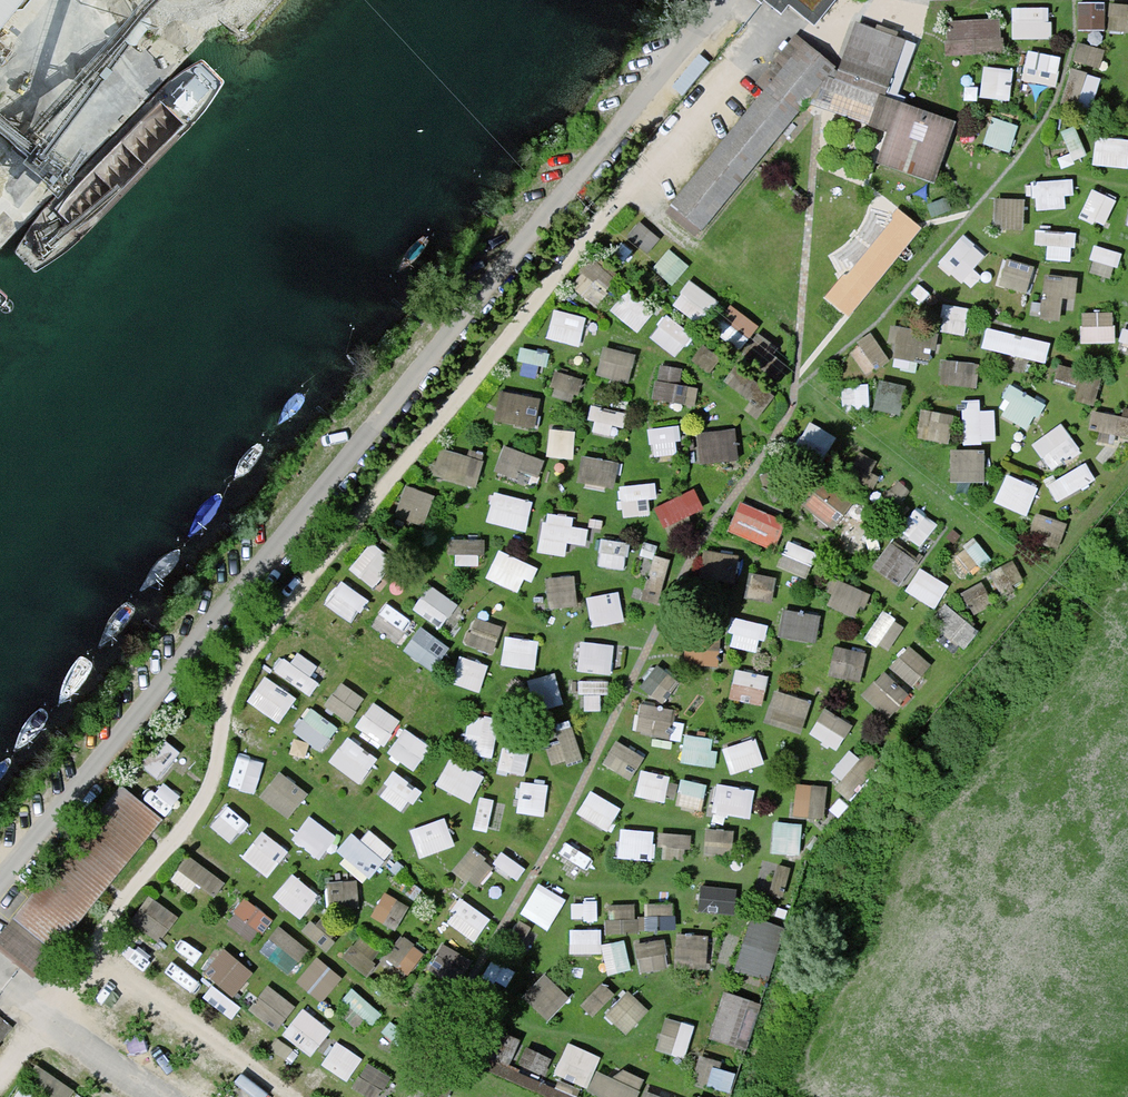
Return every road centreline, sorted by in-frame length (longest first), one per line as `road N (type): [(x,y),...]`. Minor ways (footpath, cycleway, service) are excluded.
road 1 (unclassified): [(733,0),(554,197),(0,884)]

